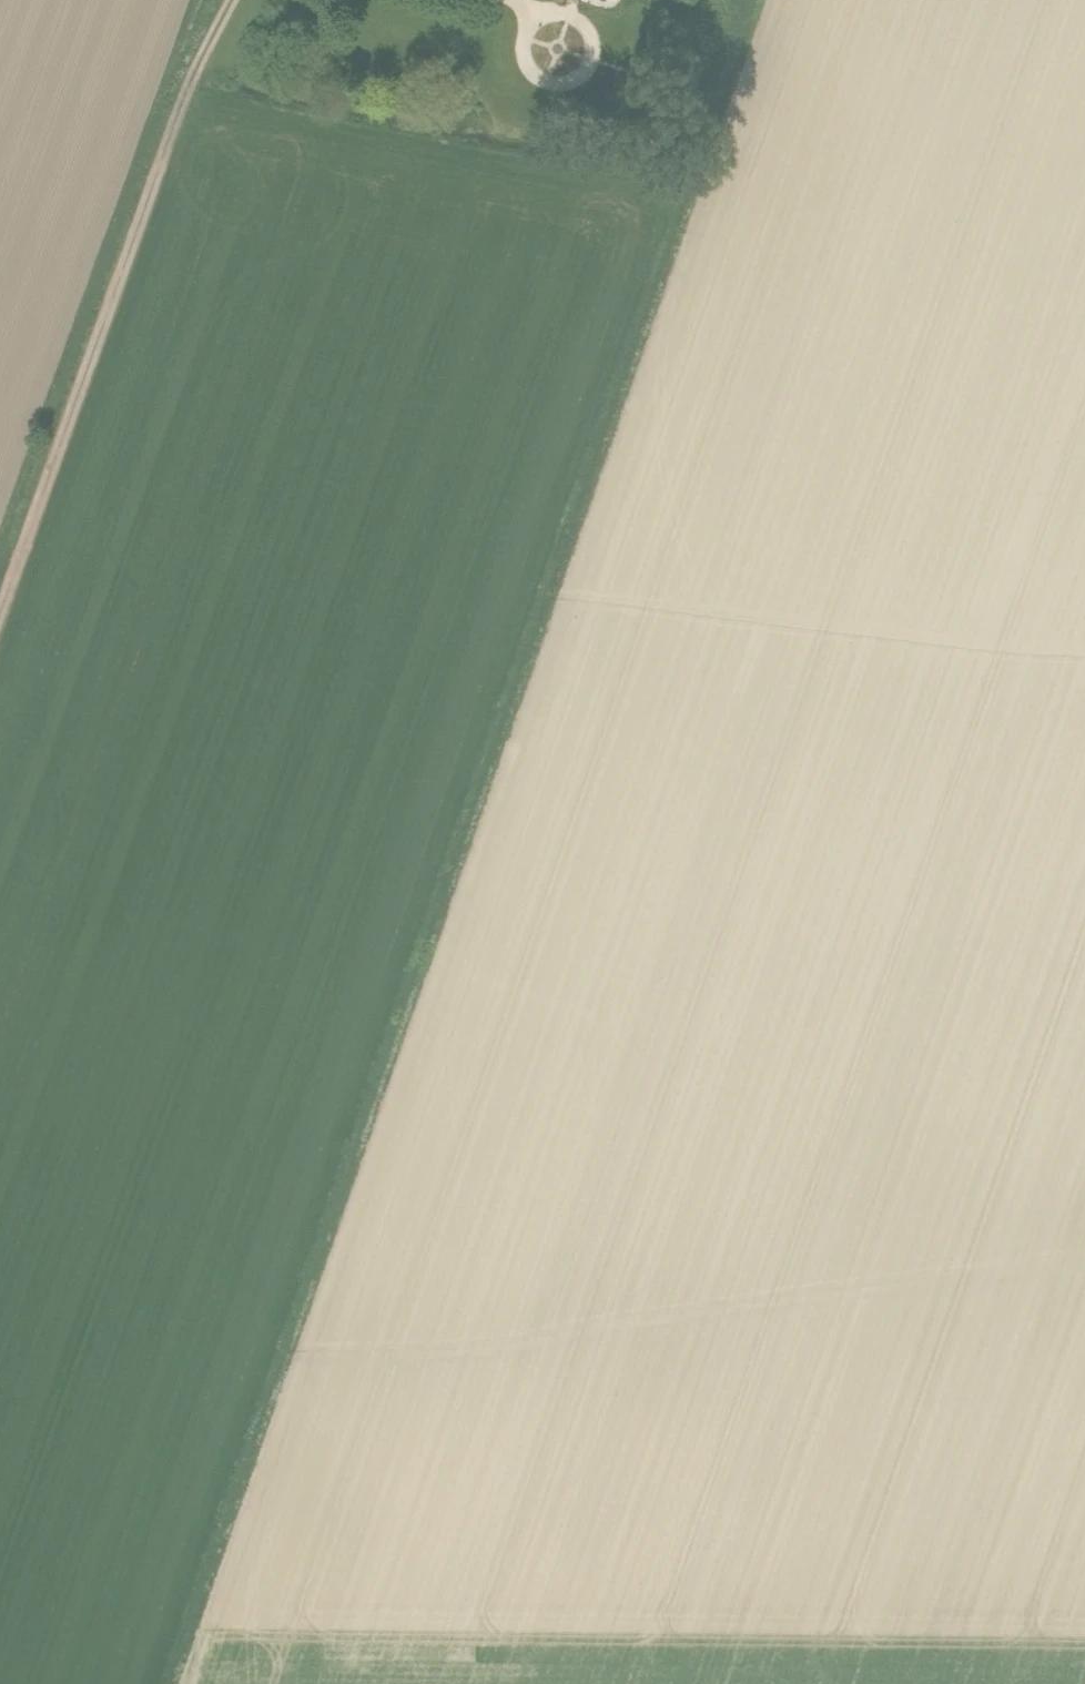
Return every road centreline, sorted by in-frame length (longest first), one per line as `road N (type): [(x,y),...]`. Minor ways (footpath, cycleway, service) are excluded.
road 1 (track): [(0,610),(190,85),(232,0)]

